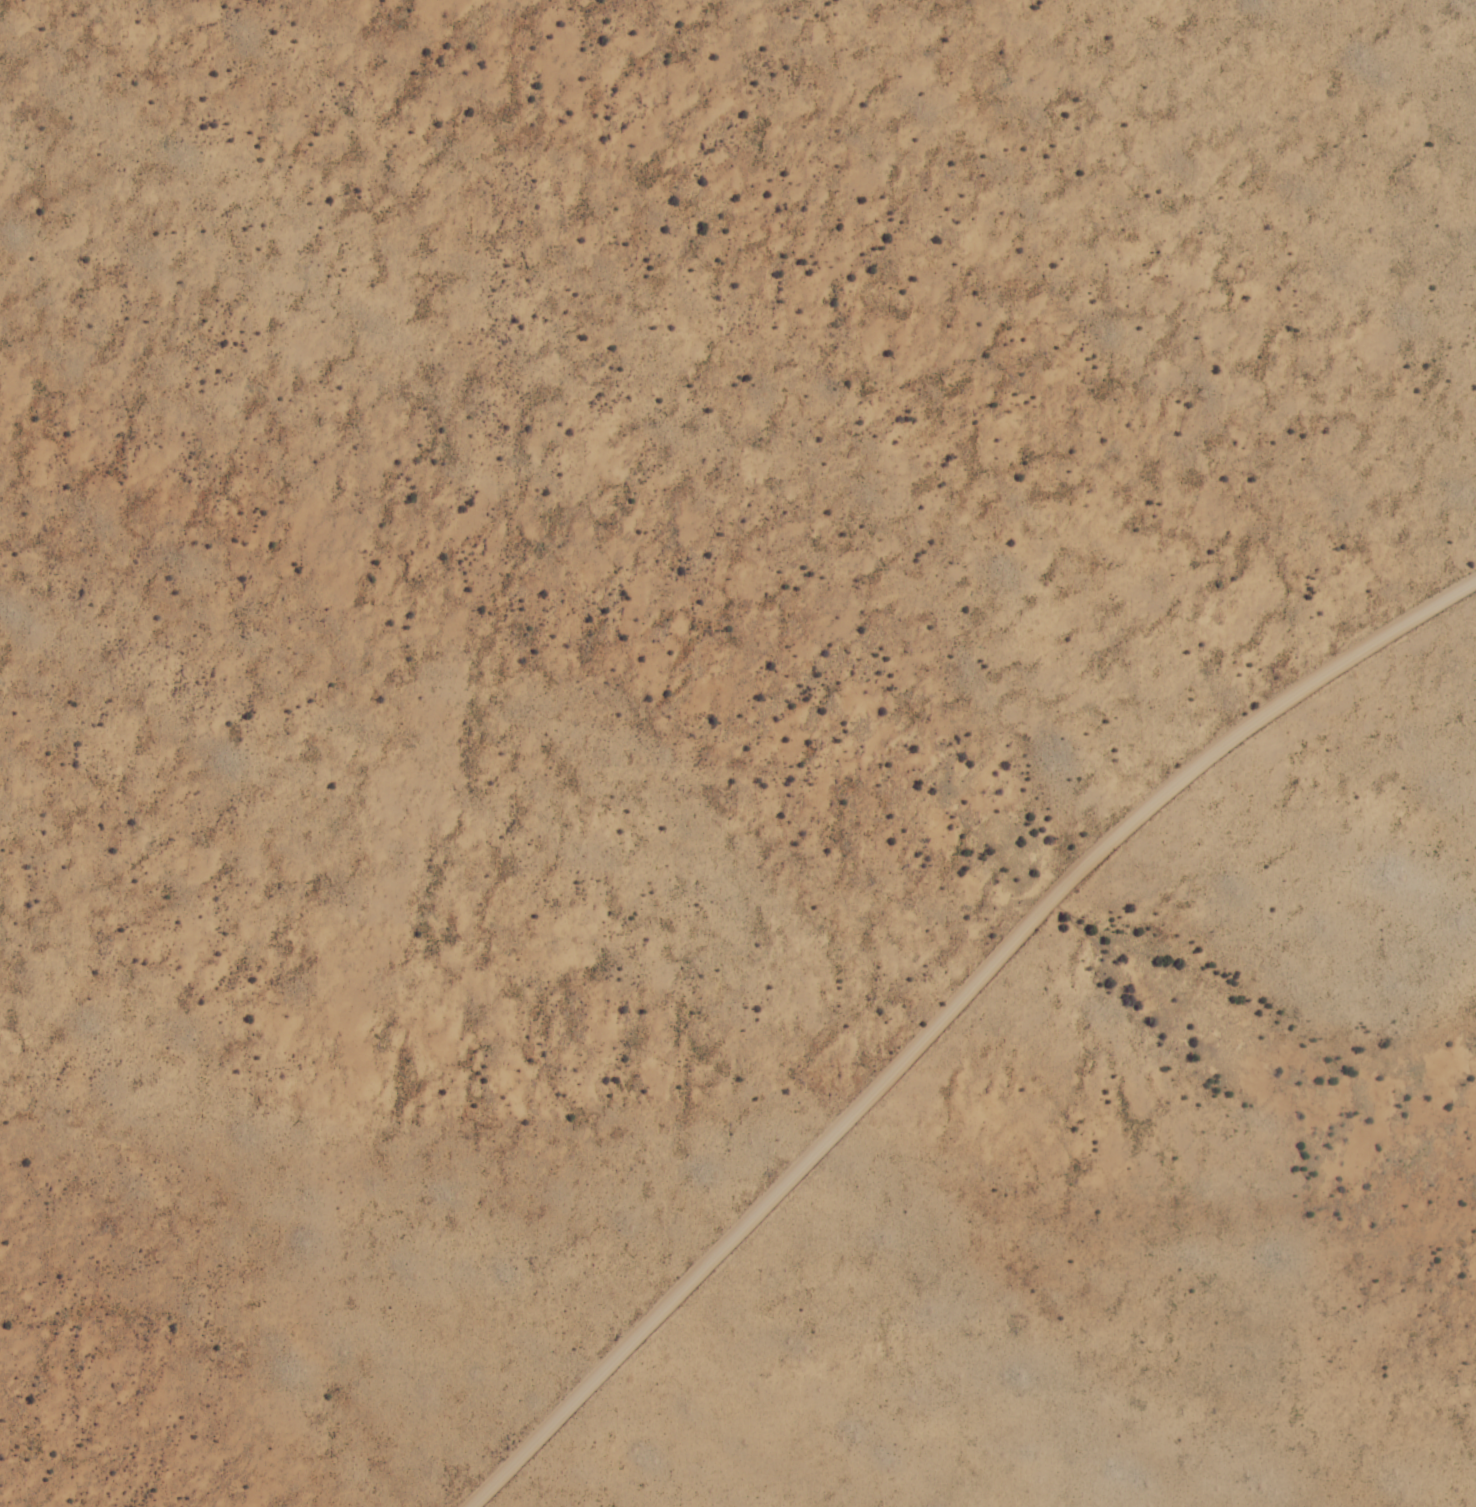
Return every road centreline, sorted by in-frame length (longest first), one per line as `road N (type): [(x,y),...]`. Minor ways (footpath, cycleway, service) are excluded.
road 1 (residential): [(470,1506),(1144,810),(1272,709),(1475,582)]

